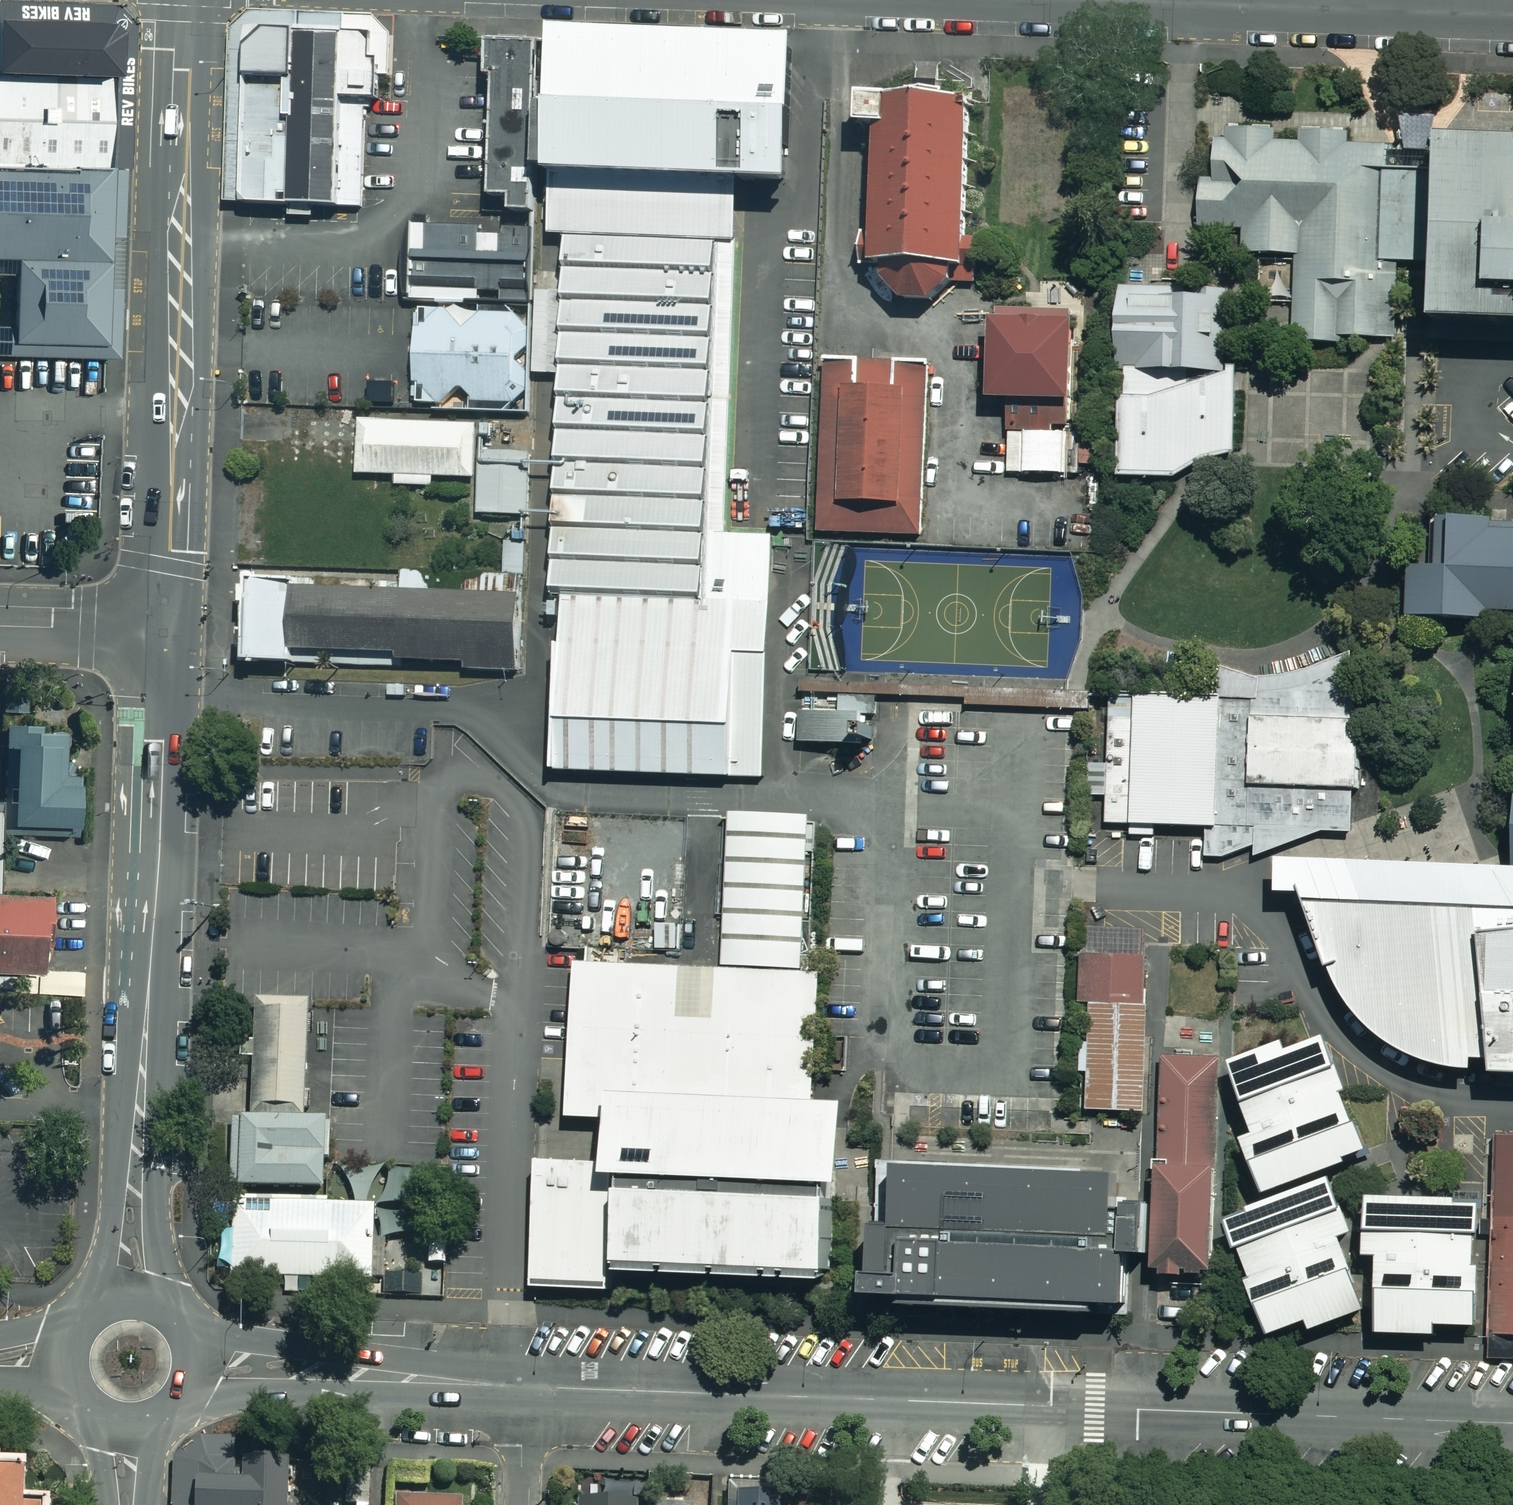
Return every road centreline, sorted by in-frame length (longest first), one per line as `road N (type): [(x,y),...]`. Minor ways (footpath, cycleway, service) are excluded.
road 1 (tertiary): [(523,1387),(1512,1424)]
road 2 (tertiary): [(164,631),(130,1303)]
road 3 (tertiary): [(188,0),(164,631)]
road 4 (residential): [(1512,16),(1075,0)]
road 5 (tertiary): [(192,1360),(523,1387)]
road 6 (tertiary): [(0,625),(164,631)]

